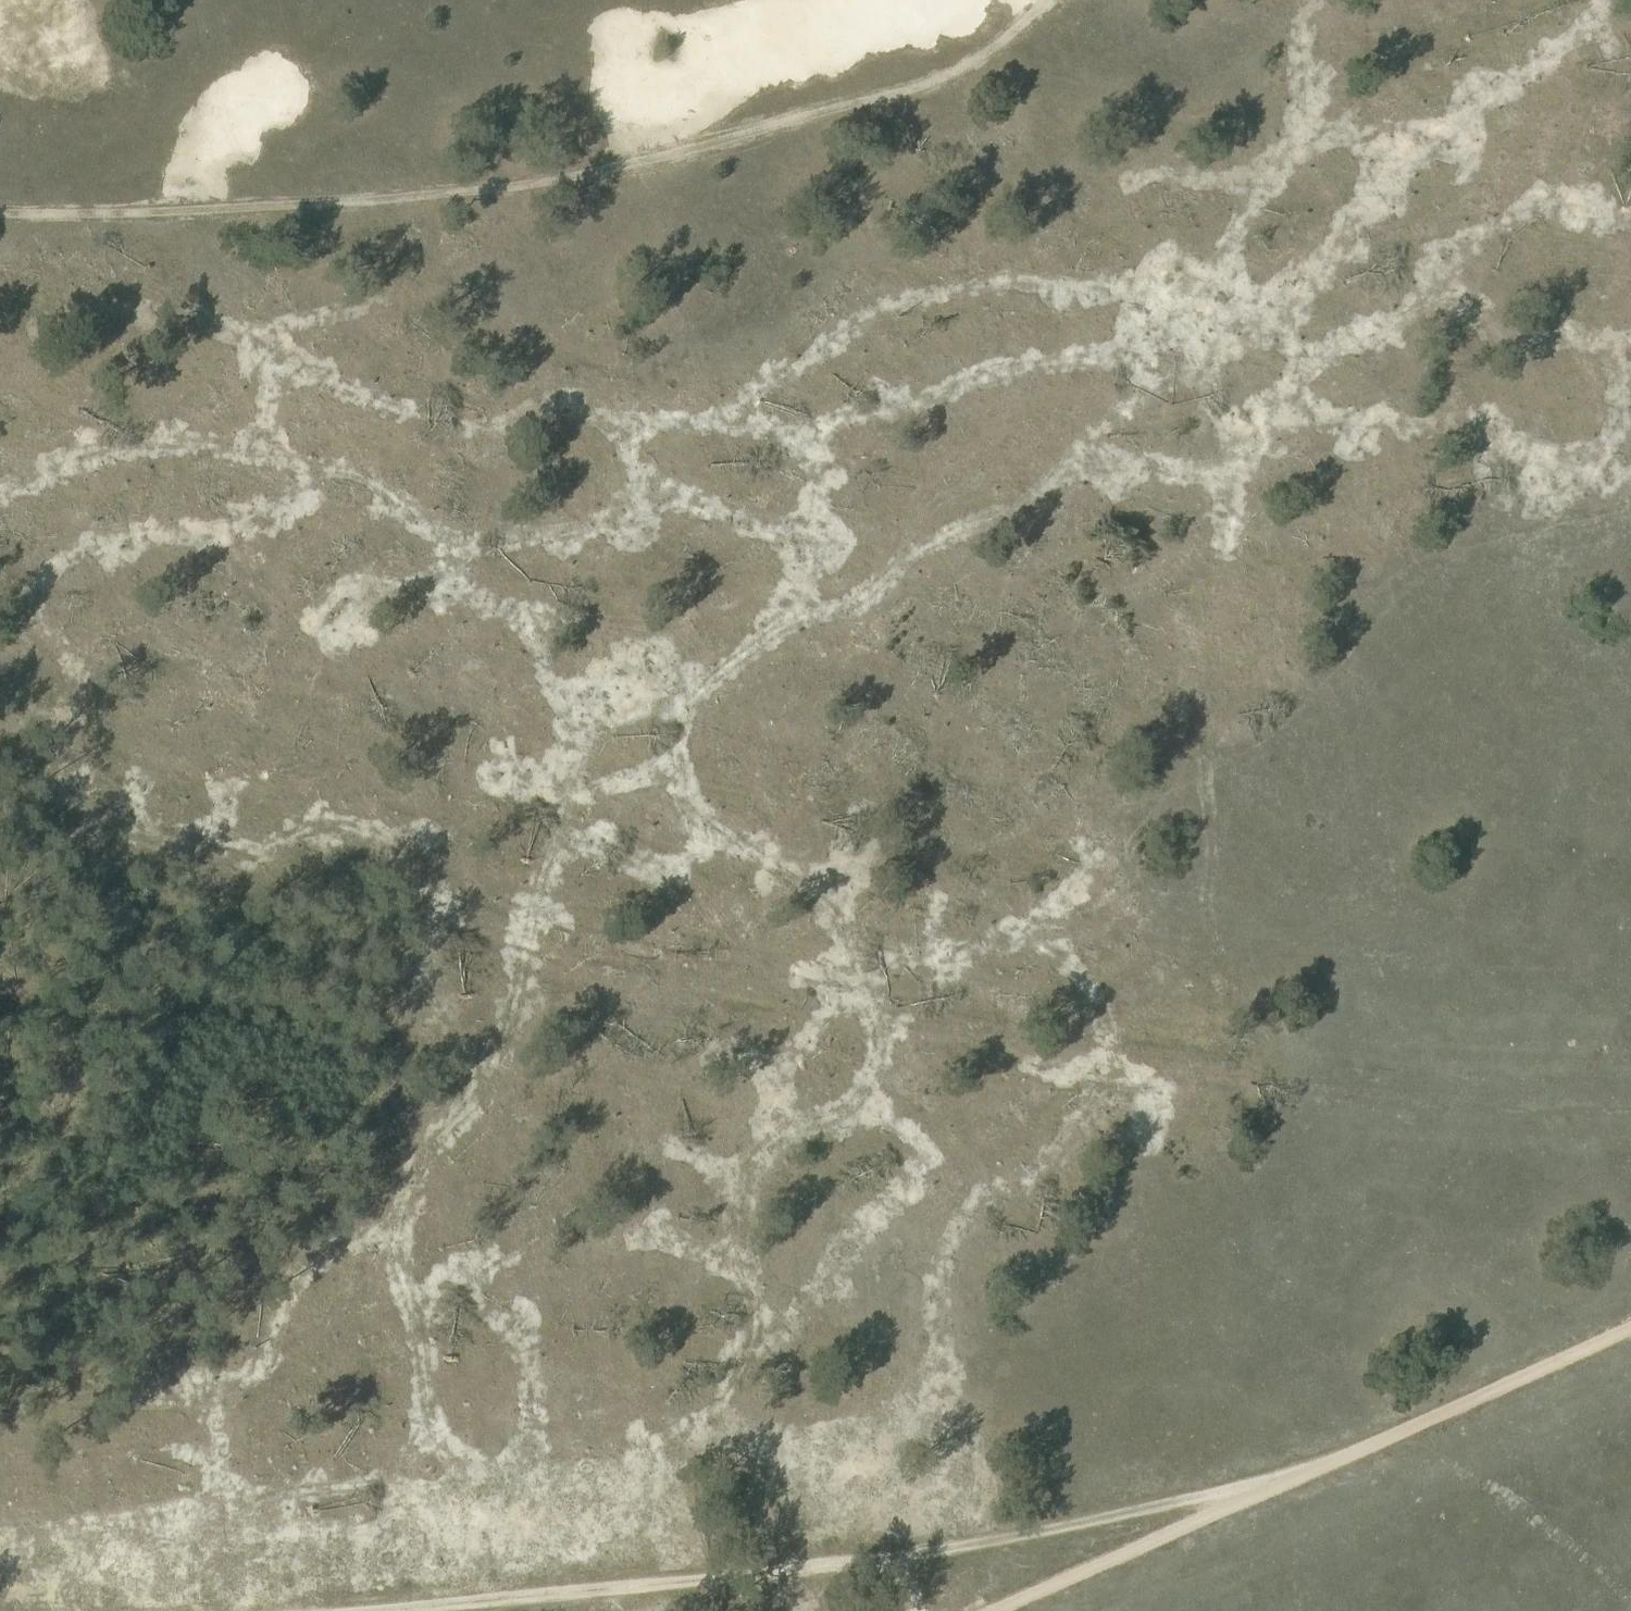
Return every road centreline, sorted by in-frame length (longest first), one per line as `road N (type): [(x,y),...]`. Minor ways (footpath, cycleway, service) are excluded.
road 1 (track): [(0,202),(494,174),(885,82),(984,40),(1031,0)]
road 2 (track): [(362,1610),(958,1551),(1308,1473)]

